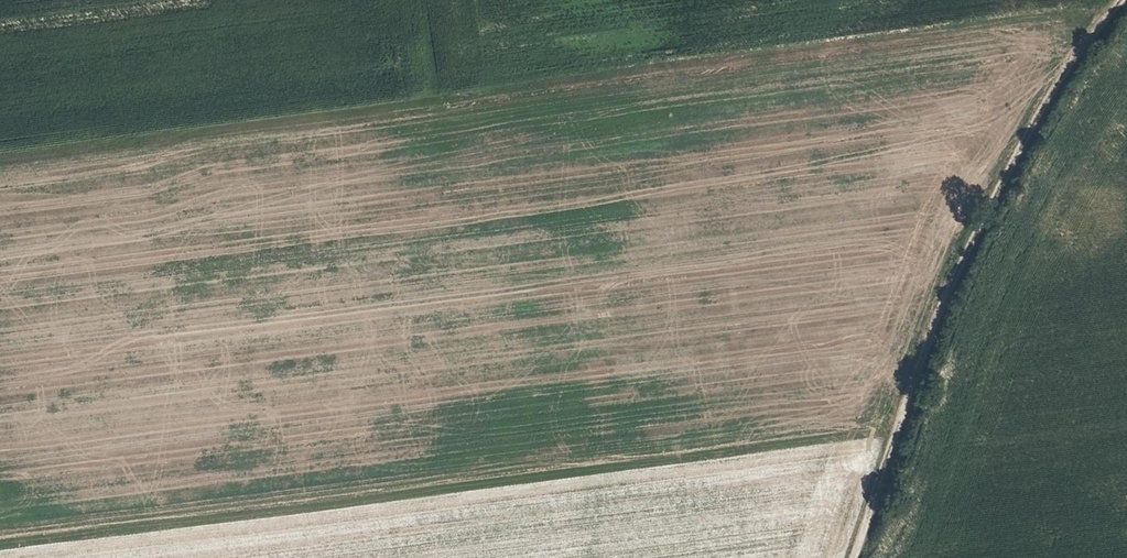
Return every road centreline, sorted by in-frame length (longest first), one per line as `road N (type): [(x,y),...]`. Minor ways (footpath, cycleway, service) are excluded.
road 1 (track): [(853,557),(963,261),(1065,72),(1125,0)]

